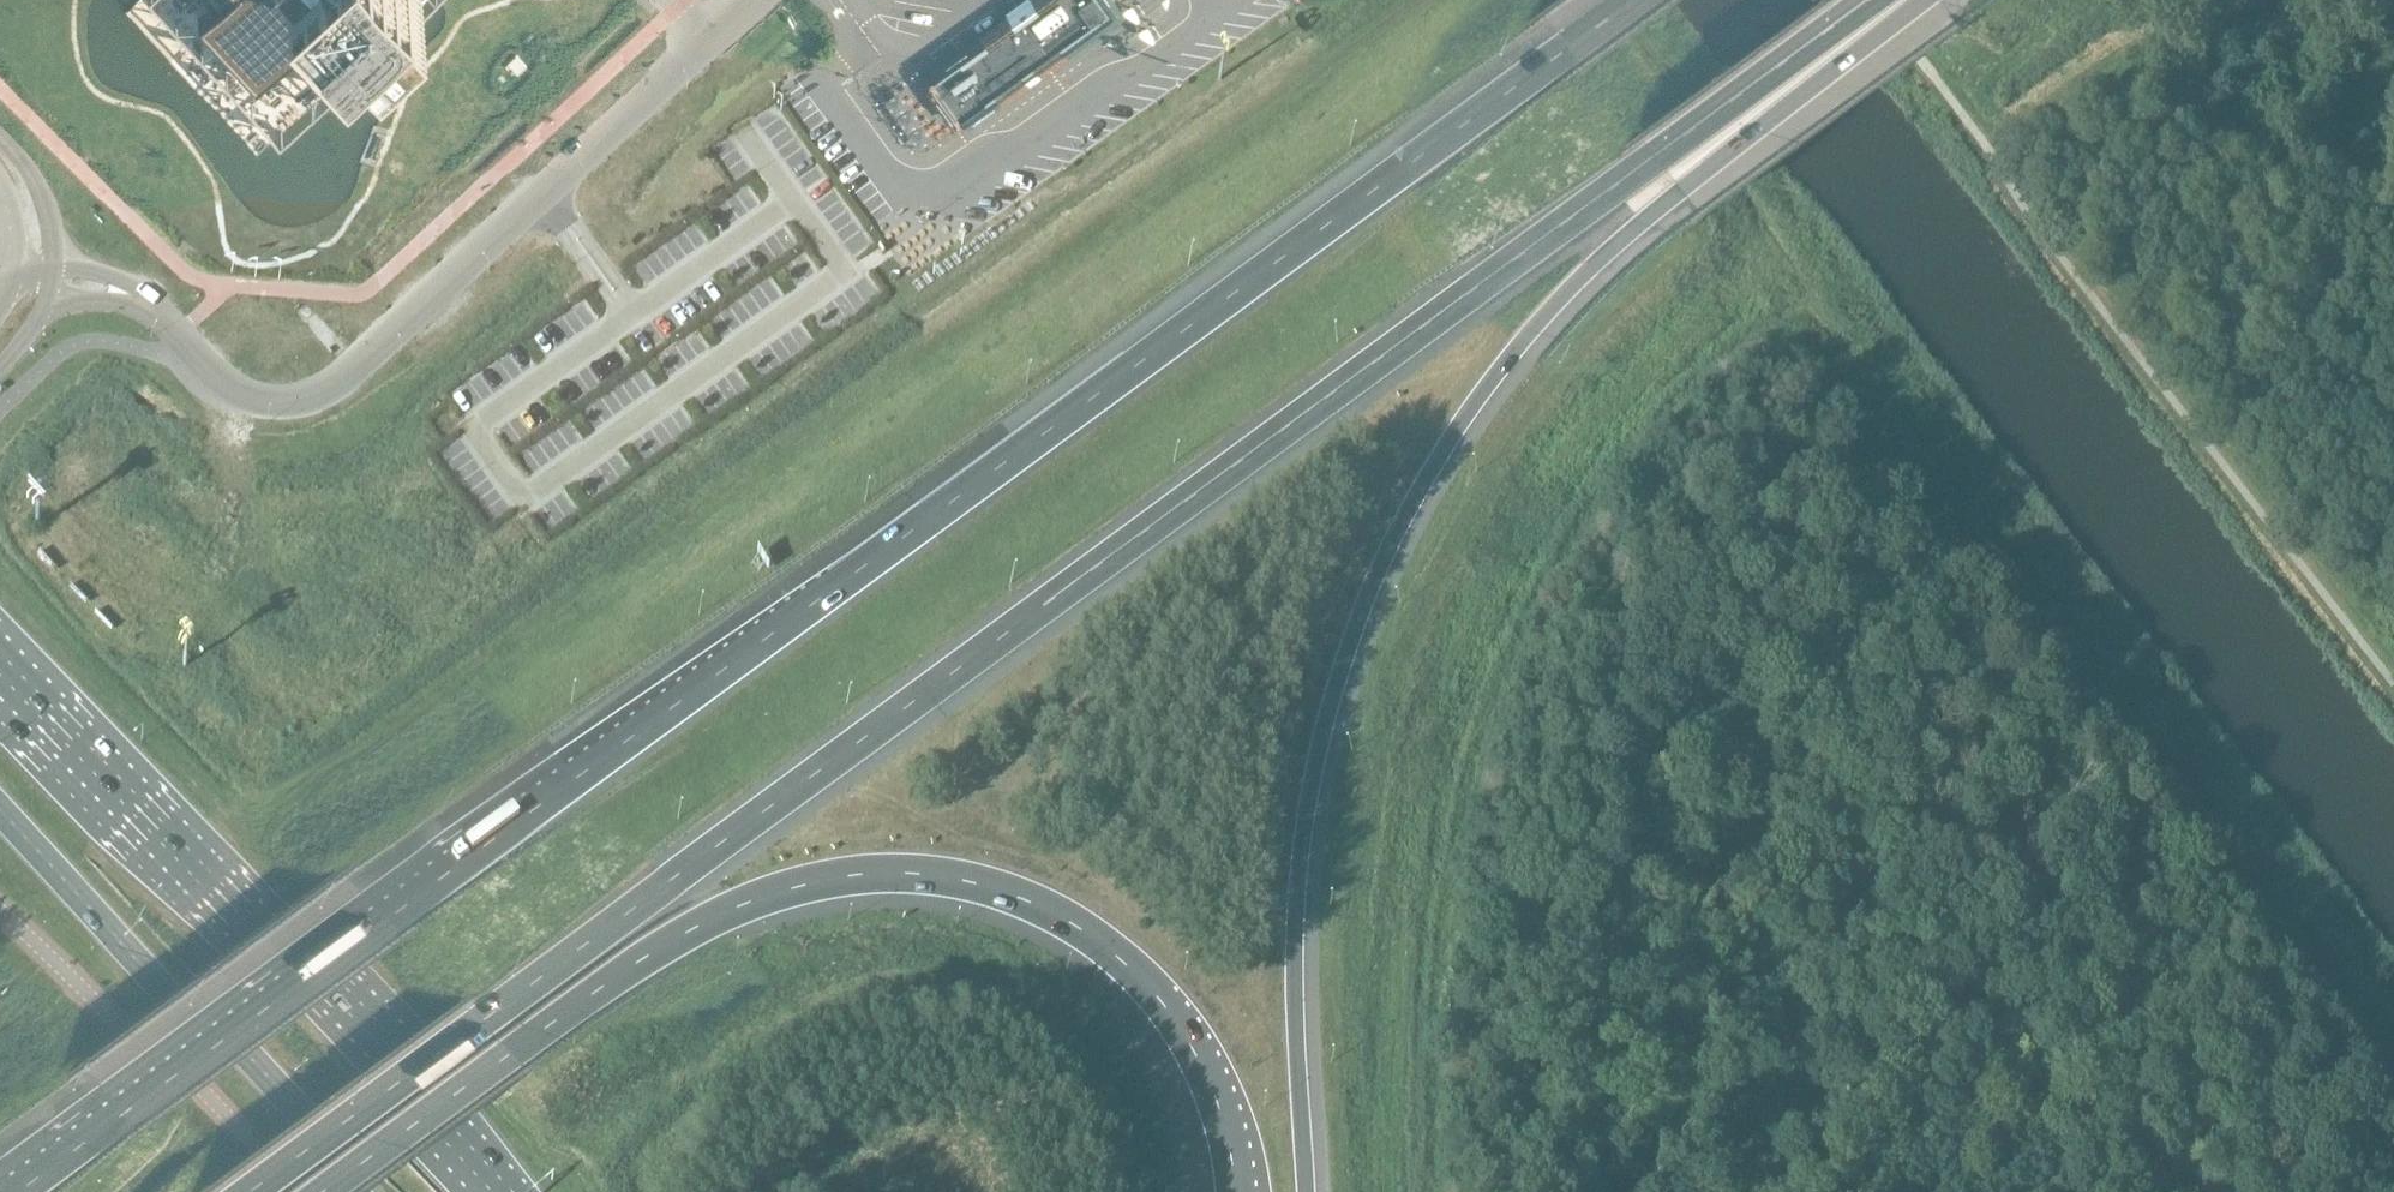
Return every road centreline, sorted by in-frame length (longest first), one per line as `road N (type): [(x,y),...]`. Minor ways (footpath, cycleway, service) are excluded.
road 1 (motorway): [(249,1191),(1867,0)]
road 2 (motorway): [(1634,0),(16,1191)]
road 3 (motorway): [(1308,1191),(1294,1011),(1300,864),(1334,695),(1402,523),(1513,354),(1575,283),(1925,0)]
road 4 (motorway): [(324,1191),(657,950),(801,886),(912,875),(1020,899),(1114,953),(1163,1002),(1194,1049),(1222,1105),(1245,1191)]
road 5 (unclassified): [(755,0),(319,395),(275,404),(236,392),(131,296)]
road 6 (trunk): [(495,1191),(264,939),(0,672)]
road 7 (trunk): [(0,815),(339,1191)]
road 8 (unclassified): [(270,1191),(126,1033),(0,916)]
road 9 (tertiary): [(54,265),(41,190),(0,138)]

